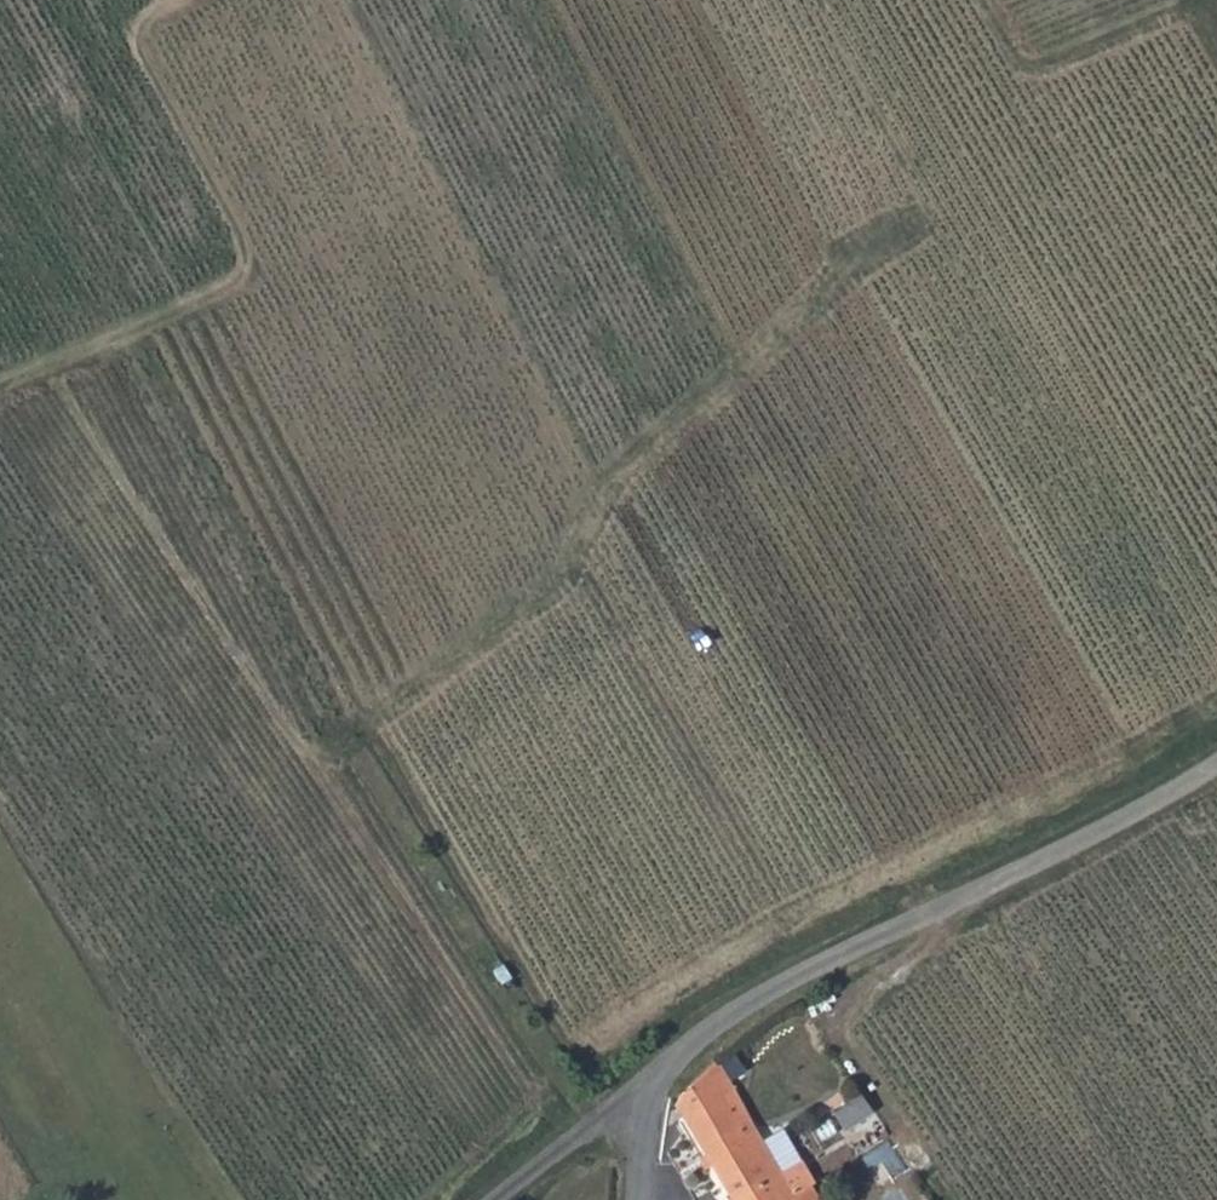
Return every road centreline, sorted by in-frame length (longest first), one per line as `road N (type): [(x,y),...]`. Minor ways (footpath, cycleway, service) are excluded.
road 1 (unclassified): [(1216,770),(1134,818),(794,982),(689,1047),(647,1097),(638,1199)]

